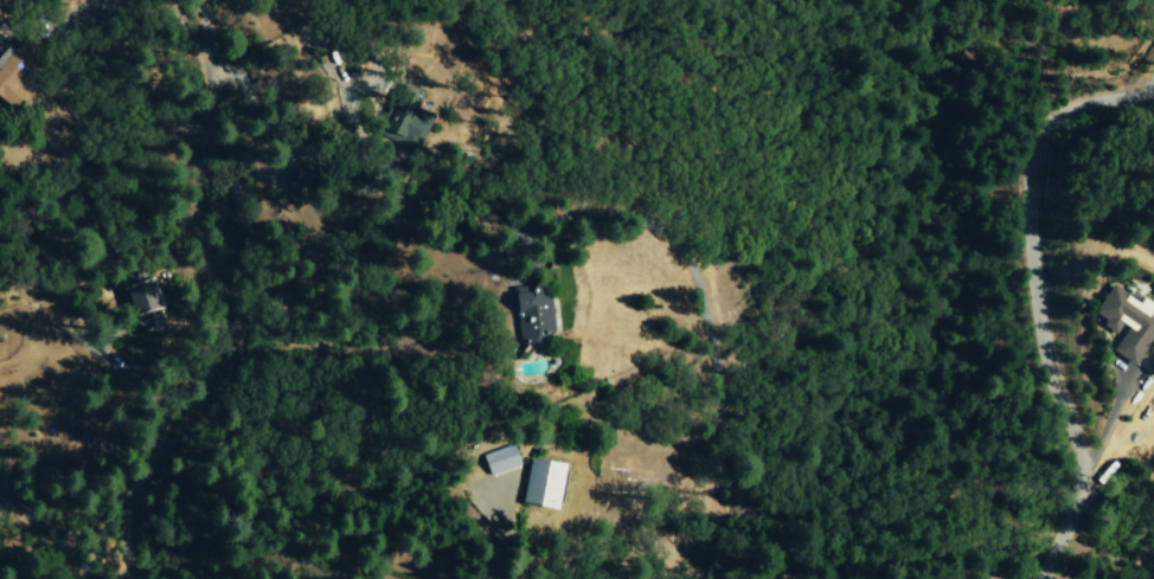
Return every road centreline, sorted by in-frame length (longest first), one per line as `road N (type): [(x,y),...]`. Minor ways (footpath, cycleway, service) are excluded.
road 1 (residential): [(108,570),(154,448),(231,345),(203,226),(210,89),(197,0)]
road 2 (residential): [(1153,86),(1081,102),(1051,122),(1038,153),(1027,256),(1079,485),(1039,578)]
road 3 (residential): [(113,578),(0,485)]

